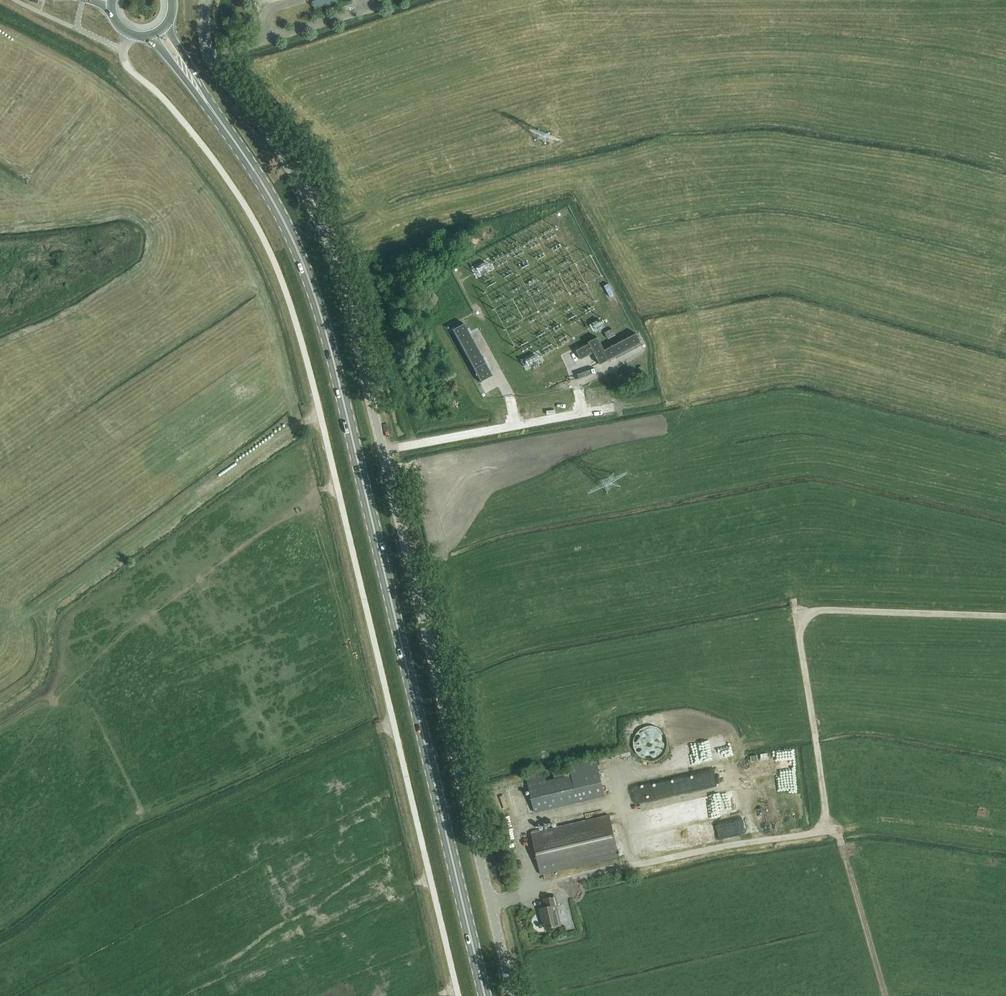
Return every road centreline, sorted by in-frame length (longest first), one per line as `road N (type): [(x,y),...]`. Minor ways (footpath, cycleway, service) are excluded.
road 1 (unclassified): [(512,995),(337,266),(285,159),(211,61),(207,0)]
road 2 (primary): [(485,995),(325,329),(285,223),(212,110)]

